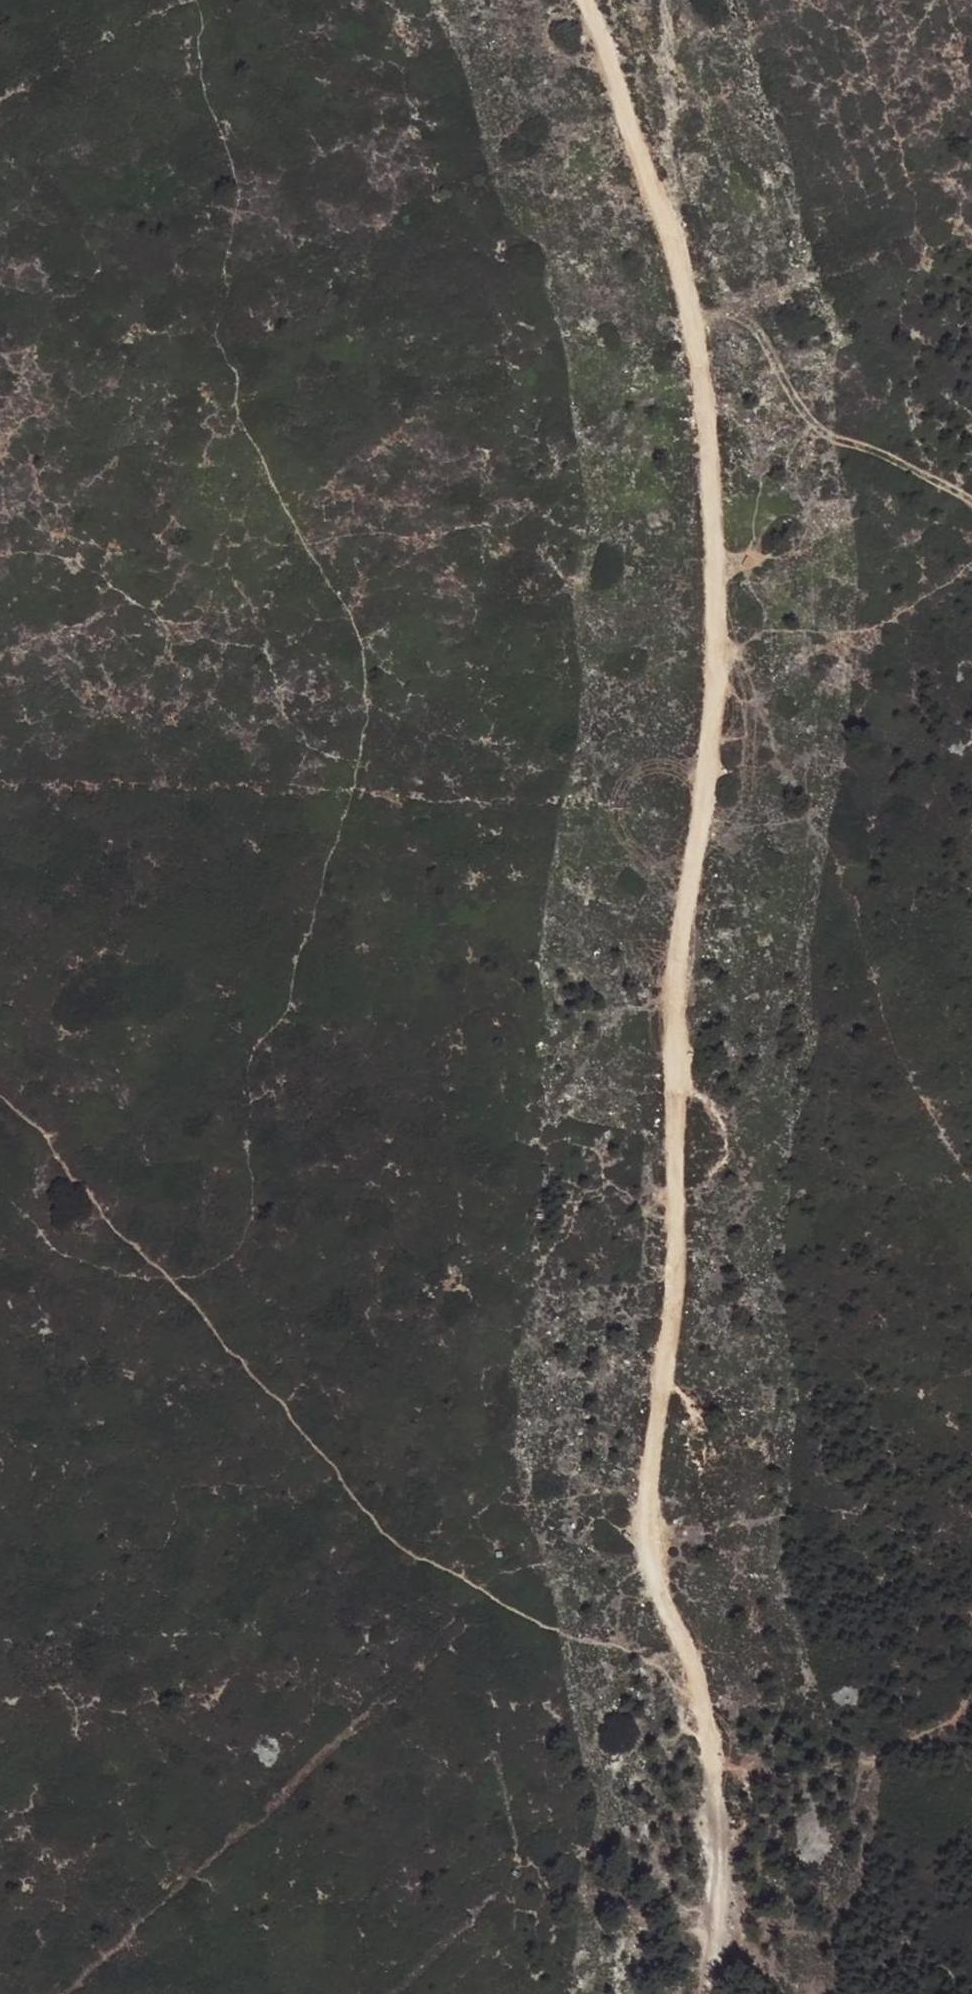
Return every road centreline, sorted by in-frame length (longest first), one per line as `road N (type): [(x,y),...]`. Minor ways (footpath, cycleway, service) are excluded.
road 1 (track): [(708,1993),(724,1786),(690,1657),(648,1555),(651,1464),(677,1304),(681,1000),(717,578),(690,314),(645,138),(591,0)]
road 2 (track): [(971,500),(822,430),(748,320),(690,314)]

